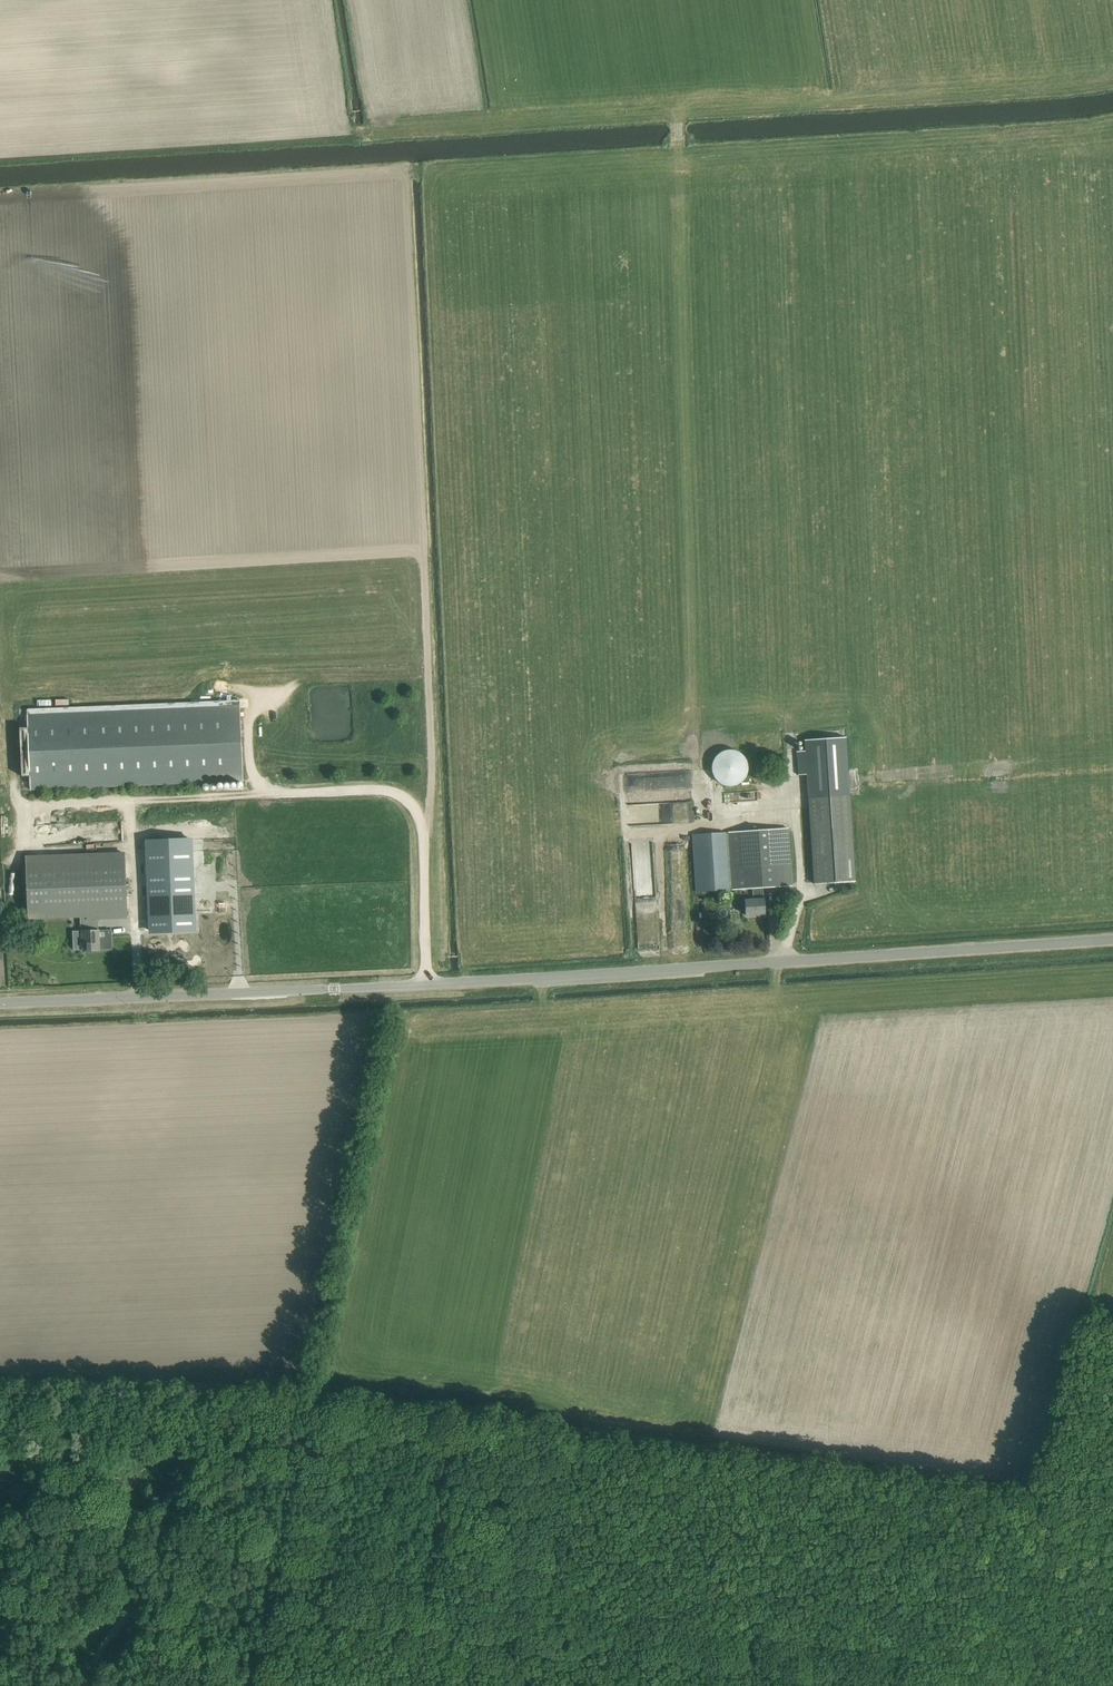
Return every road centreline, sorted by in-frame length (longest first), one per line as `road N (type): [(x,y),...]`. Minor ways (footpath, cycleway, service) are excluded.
road 1 (unclassified): [(0,1003),(1112,939)]
road 2 (track): [(121,1619),(165,1593),(320,1605),(423,1620),(485,1645),(513,1671)]

